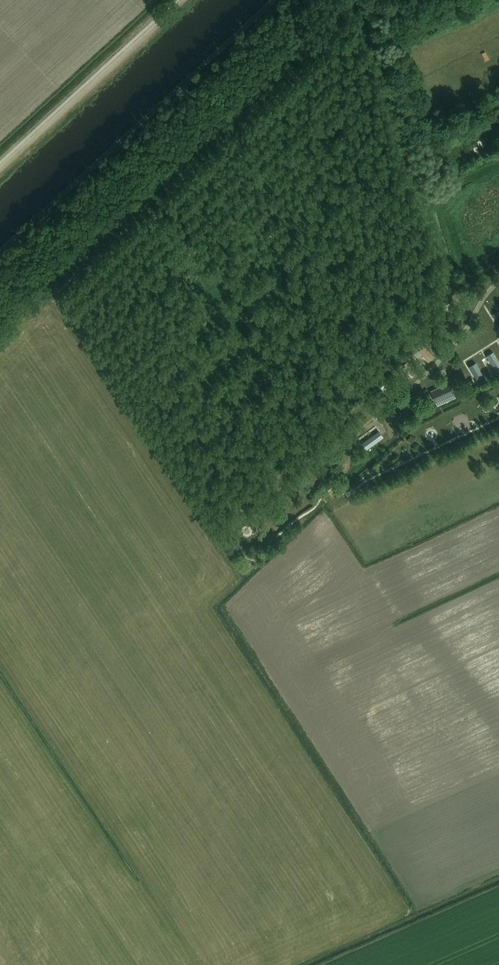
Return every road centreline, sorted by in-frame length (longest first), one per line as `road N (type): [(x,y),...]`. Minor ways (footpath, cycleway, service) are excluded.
road 1 (track): [(0,248),(275,0)]
road 2 (track): [(498,281),(448,352),(333,454),(328,472),(344,469),(347,458)]
road 3 (track): [(189,0),(0,174)]

